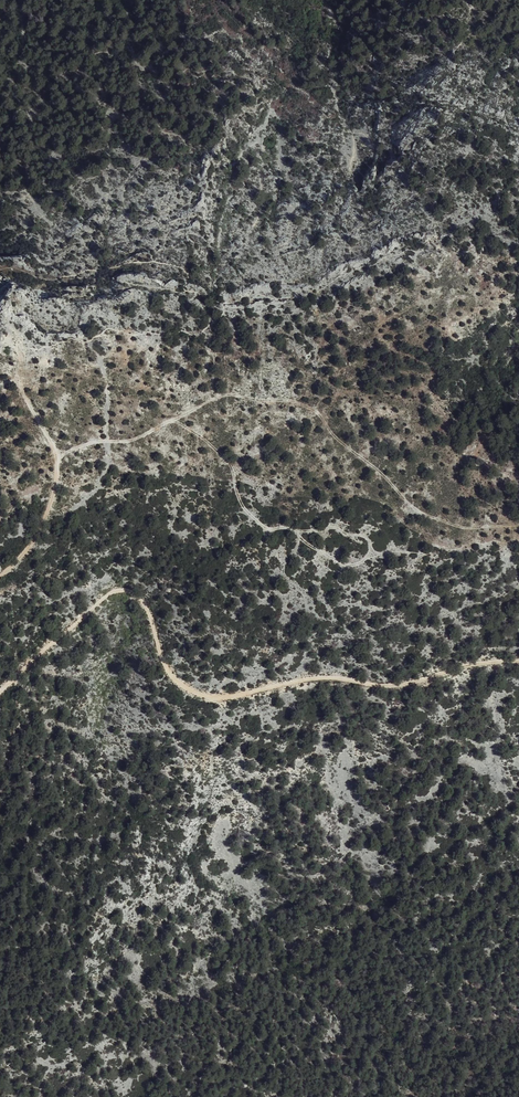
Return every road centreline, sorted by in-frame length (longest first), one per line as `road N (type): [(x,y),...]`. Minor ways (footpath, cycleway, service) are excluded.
road 1 (track): [(0,694),(110,593),(140,599),(175,681),(219,698),(299,680),(398,683),(518,659)]
road 2 (track): [(57,457),(93,443),(128,442),(218,397),(289,401),(315,411),(412,510),(460,528),(518,524)]
road 3 (track): [(0,575),(35,537),(57,457)]

